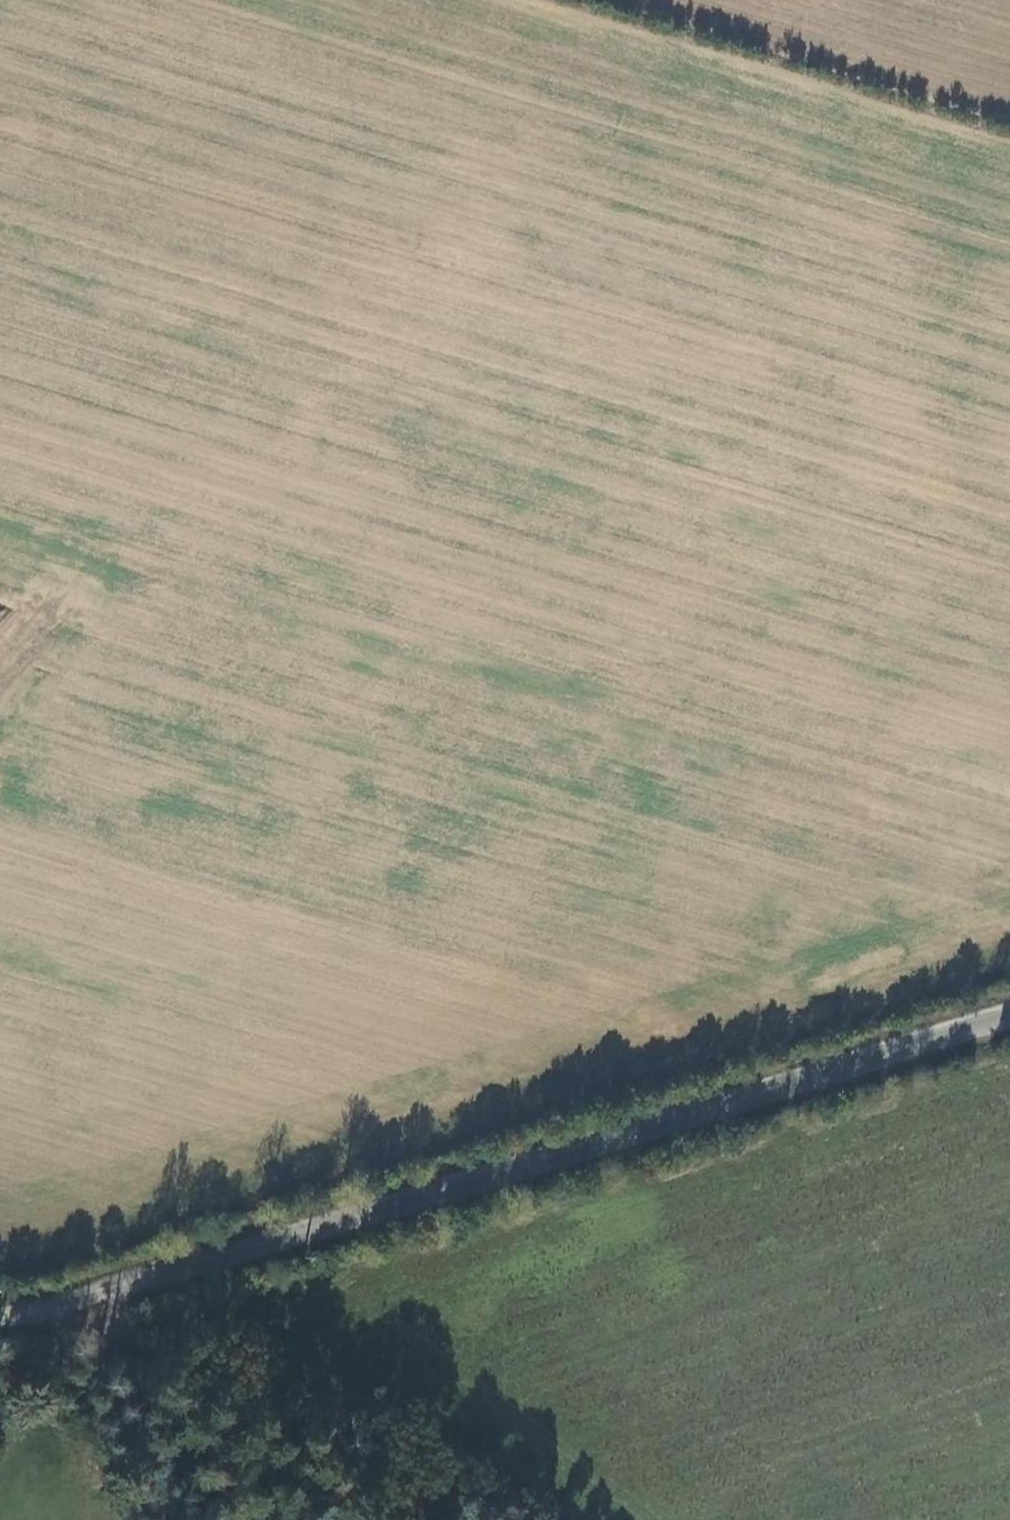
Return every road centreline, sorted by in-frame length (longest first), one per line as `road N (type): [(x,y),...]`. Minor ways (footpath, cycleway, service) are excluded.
road 1 (unclassified): [(1009,1014),(216,1262),(0,1319)]
road 2 (track): [(76,1302),(118,1334),(256,1371),(527,1519)]

